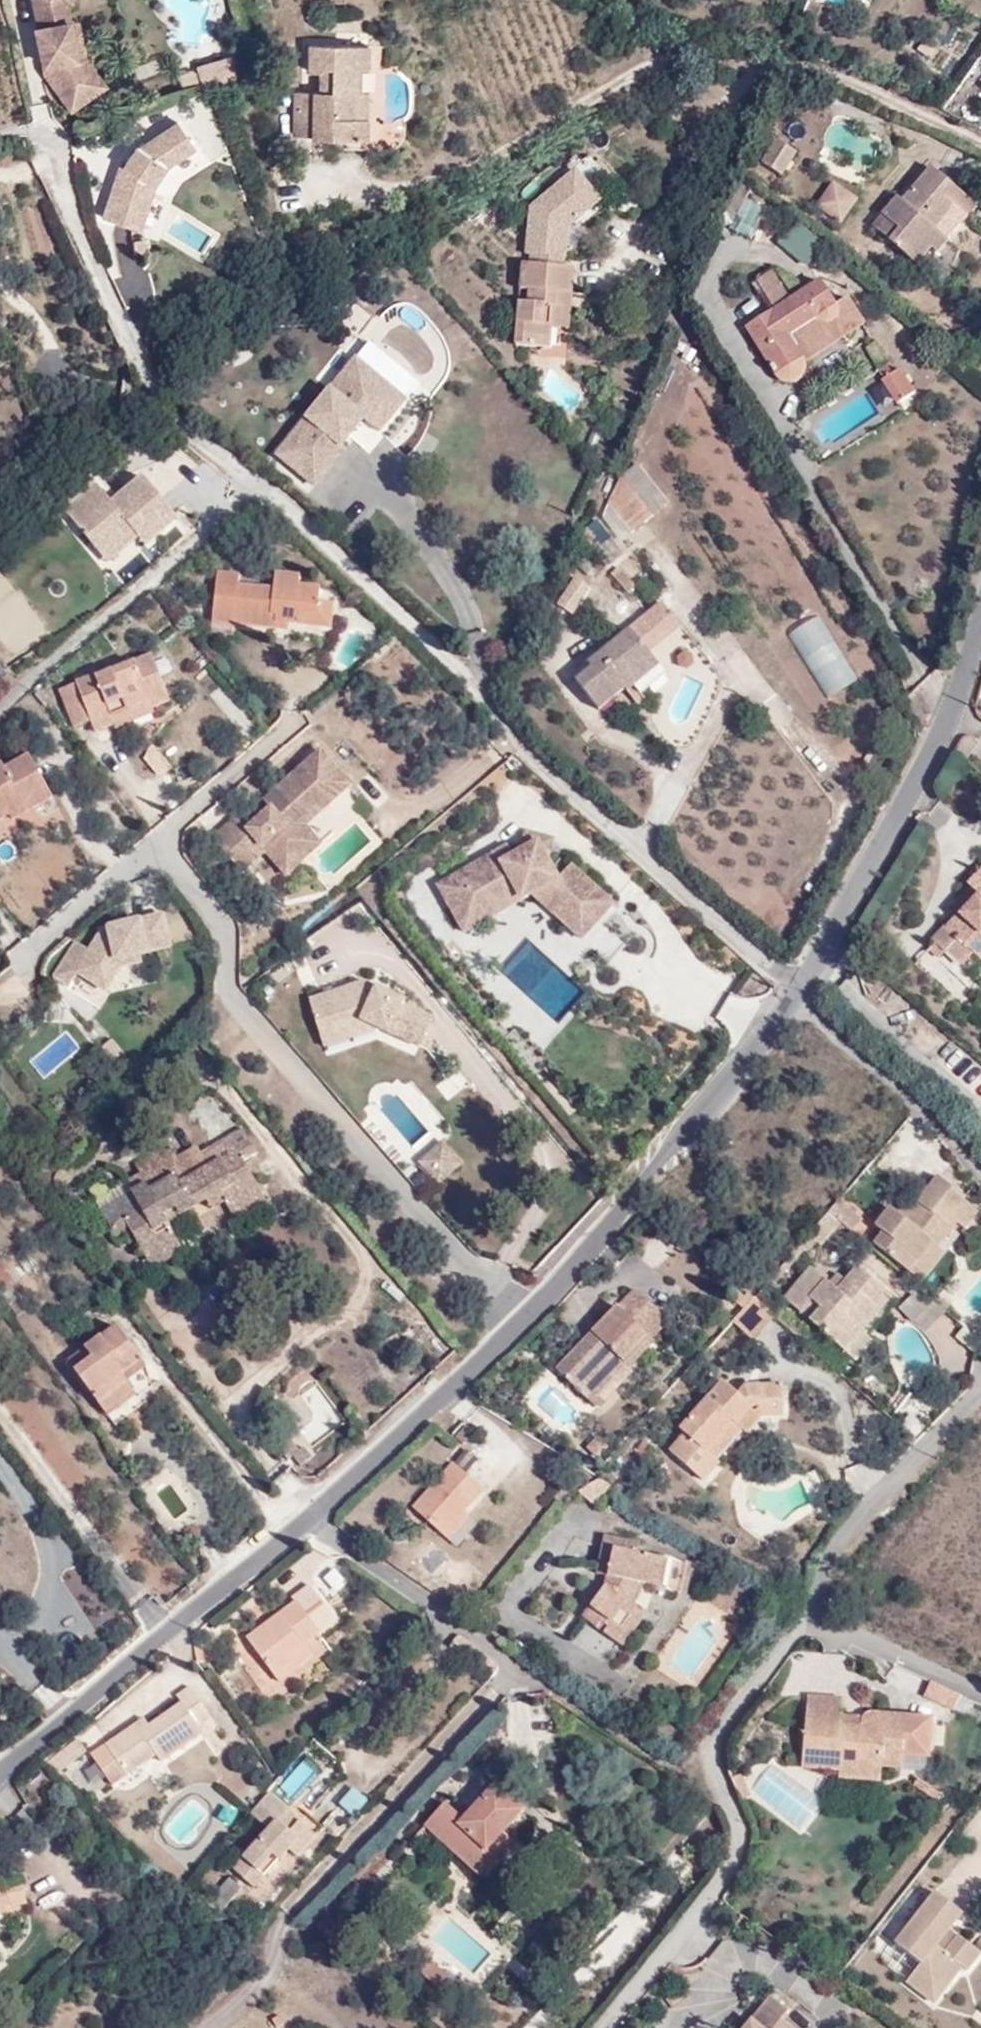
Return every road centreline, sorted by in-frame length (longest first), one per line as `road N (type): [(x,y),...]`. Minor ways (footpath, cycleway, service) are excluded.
road 1 (residential): [(257,487),(791,986)]
road 2 (residential): [(305,1521),(517,1673),(271,1935),(271,1963),(221,2022)]
road 3 (residential): [(523,1309),(437,1238),(233,1004),(226,922),(157,842)]
road 4 (residential): [(809,1618),(720,1734),(717,1787),(739,1827),(731,1859),(597,2027)]
road 5 (residential): [(0,143),(50,130),(155,397),(257,487)]
road 6 (tertiary): [(791,986),(925,767),(980,589)]
road 7 (tertiary): [(523,1309),(701,1127),(791,986)]
road 8 (residential): [(421,188),(484,168),(637,72),(713,55),(787,59)]
road 9 (residential): [(257,487),(0,706)]
road 10 (tertiary): [(305,1521),(523,1309)]
road 11 (residential): [(980,1388),(839,1534),(809,1618)]
road 12 (residential): [(169,1629),(0,1401)]
road 13 (residential): [(791,986),(980,1167)]
road 14 (tertiary): [(0,1775),(169,1629)]
road 15 (residential): [(787,59),(980,143)]
road 16 (residential): [(809,1618),(980,1697)]
road 17 (residential): [(296,721),(157,842)]
road 18 (residential): [(157,842),(19,955)]
road 19 (tertiary): [(169,1629),(305,1521)]
road 20 (residential): [(787,59),(735,91),(686,179)]

